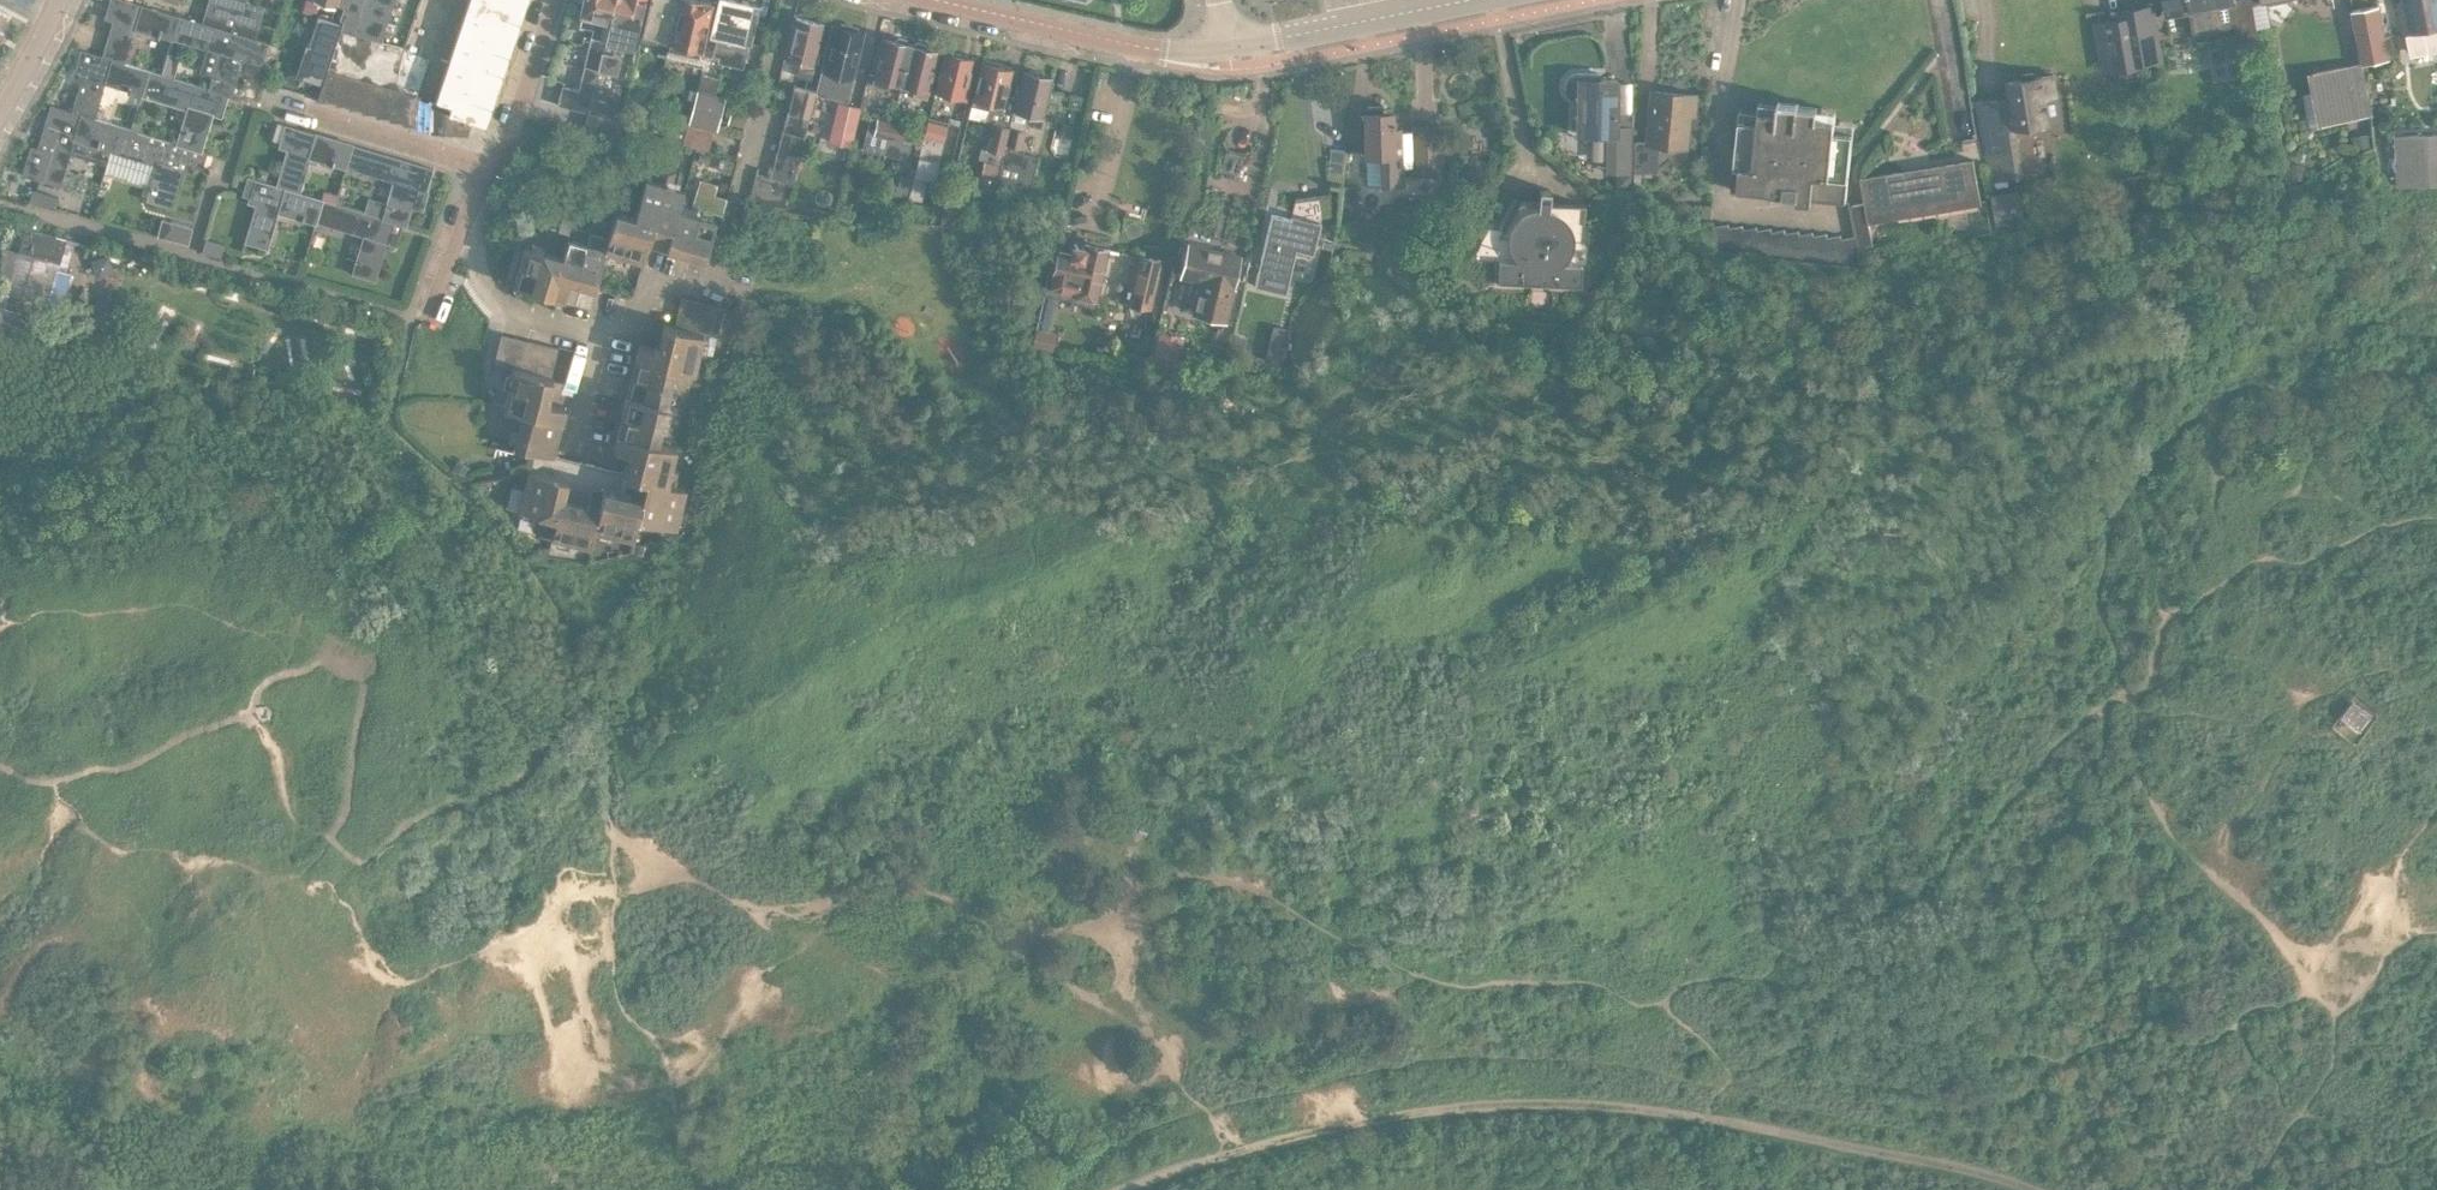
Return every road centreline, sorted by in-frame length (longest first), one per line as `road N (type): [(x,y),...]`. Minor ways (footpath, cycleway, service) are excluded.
road 1 (track): [(1968,1169),(1668,1111),(1539,1101),(1434,1107),(1306,1130),(1114,1189)]
road 2 (residential): [(936,0),(1154,50),(1226,45)]
road 3 (tertiary): [(1226,45),(1457,0)]
road 4 (residential): [(486,166),(264,102)]
road 5 (residential): [(486,166),(510,132),(550,0)]
road 6 (residential): [(409,322),(428,309),(486,166)]

